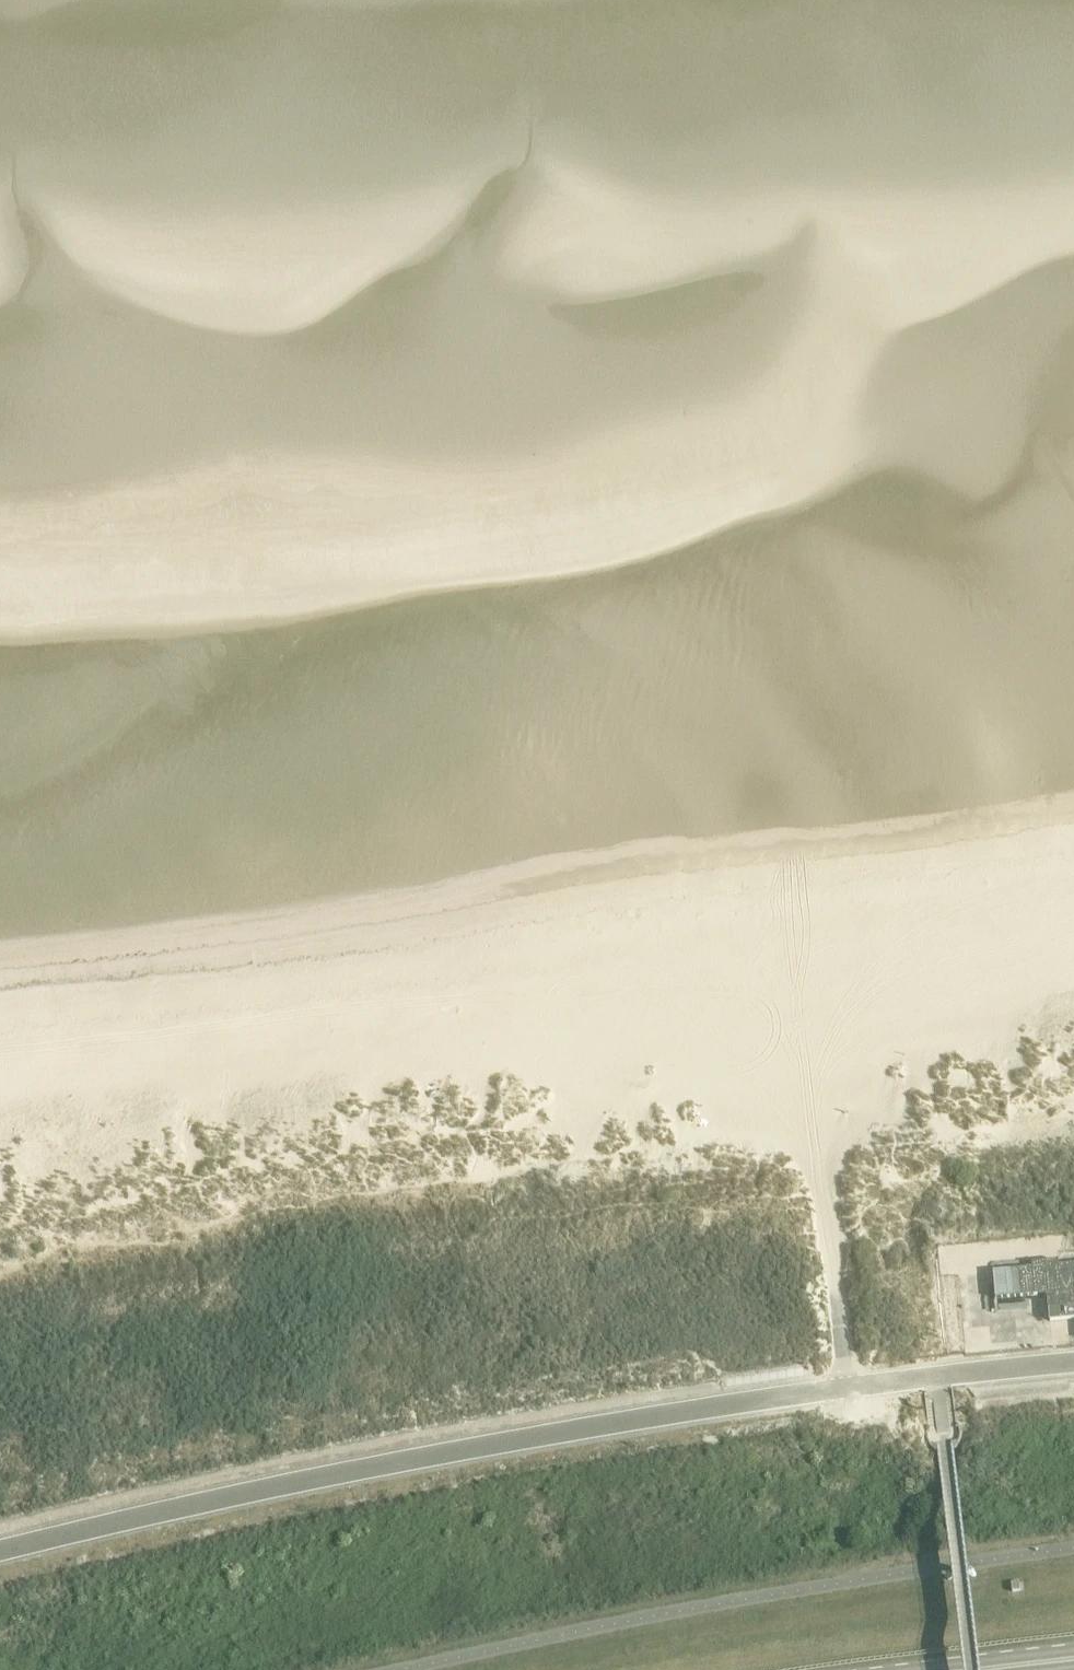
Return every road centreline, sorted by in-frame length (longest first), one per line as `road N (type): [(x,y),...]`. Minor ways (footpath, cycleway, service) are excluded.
road 1 (unclassified): [(0,1553),(369,1465),(845,1388),(1073,1363)]

